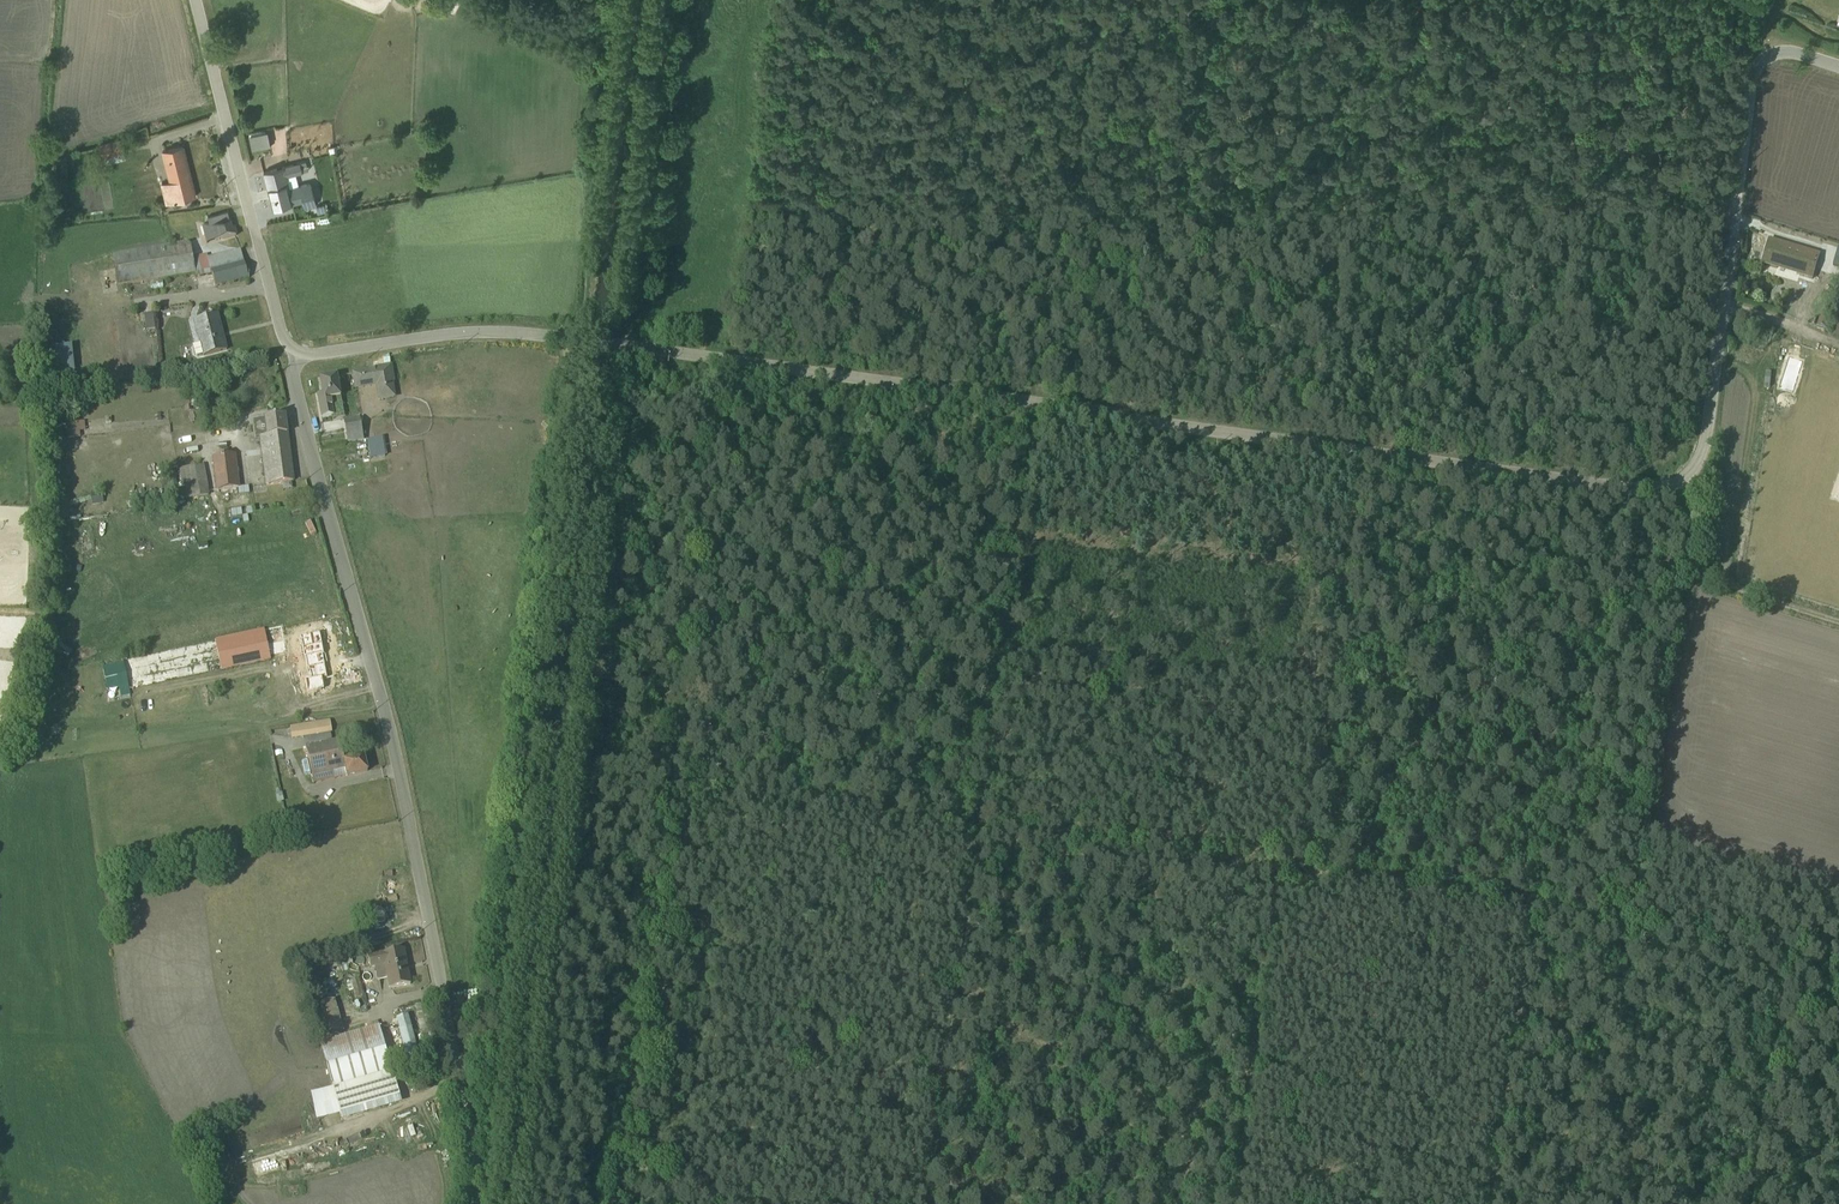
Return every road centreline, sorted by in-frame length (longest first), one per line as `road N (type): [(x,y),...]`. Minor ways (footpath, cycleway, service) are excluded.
road 1 (unclassified): [(301,356),(518,337),(1662,488),(1689,472),(1704,449),(1753,73),(1777,52),(1801,53)]
road 2 (track): [(1234,1203),(1282,874),(1619,915),(1635,903),(1695,510),(1689,472)]
road 3 (unclassified): [(301,356),(306,438),(403,792),(474,1147),(478,1203)]
road 4 (track): [(614,1203),(726,365)]
road 5 (track): [(928,1203),(1040,408)]
road 6 (track): [(672,792),(1282,874)]
road 7 (unclassified): [(194,0),(279,327),(301,356)]
road 8 (track): [(583,344),(613,0)]
road 9 (track): [(1494,1203),(1536,908)]
road 10 (track): [(1695,489),(1732,526),(1731,573),(1744,593),(1838,622)]
road 11 (track): [(1732,526),(1755,394),(1718,354)]
road 12 (track): [(1645,864),(1691,901),(1787,939)]

